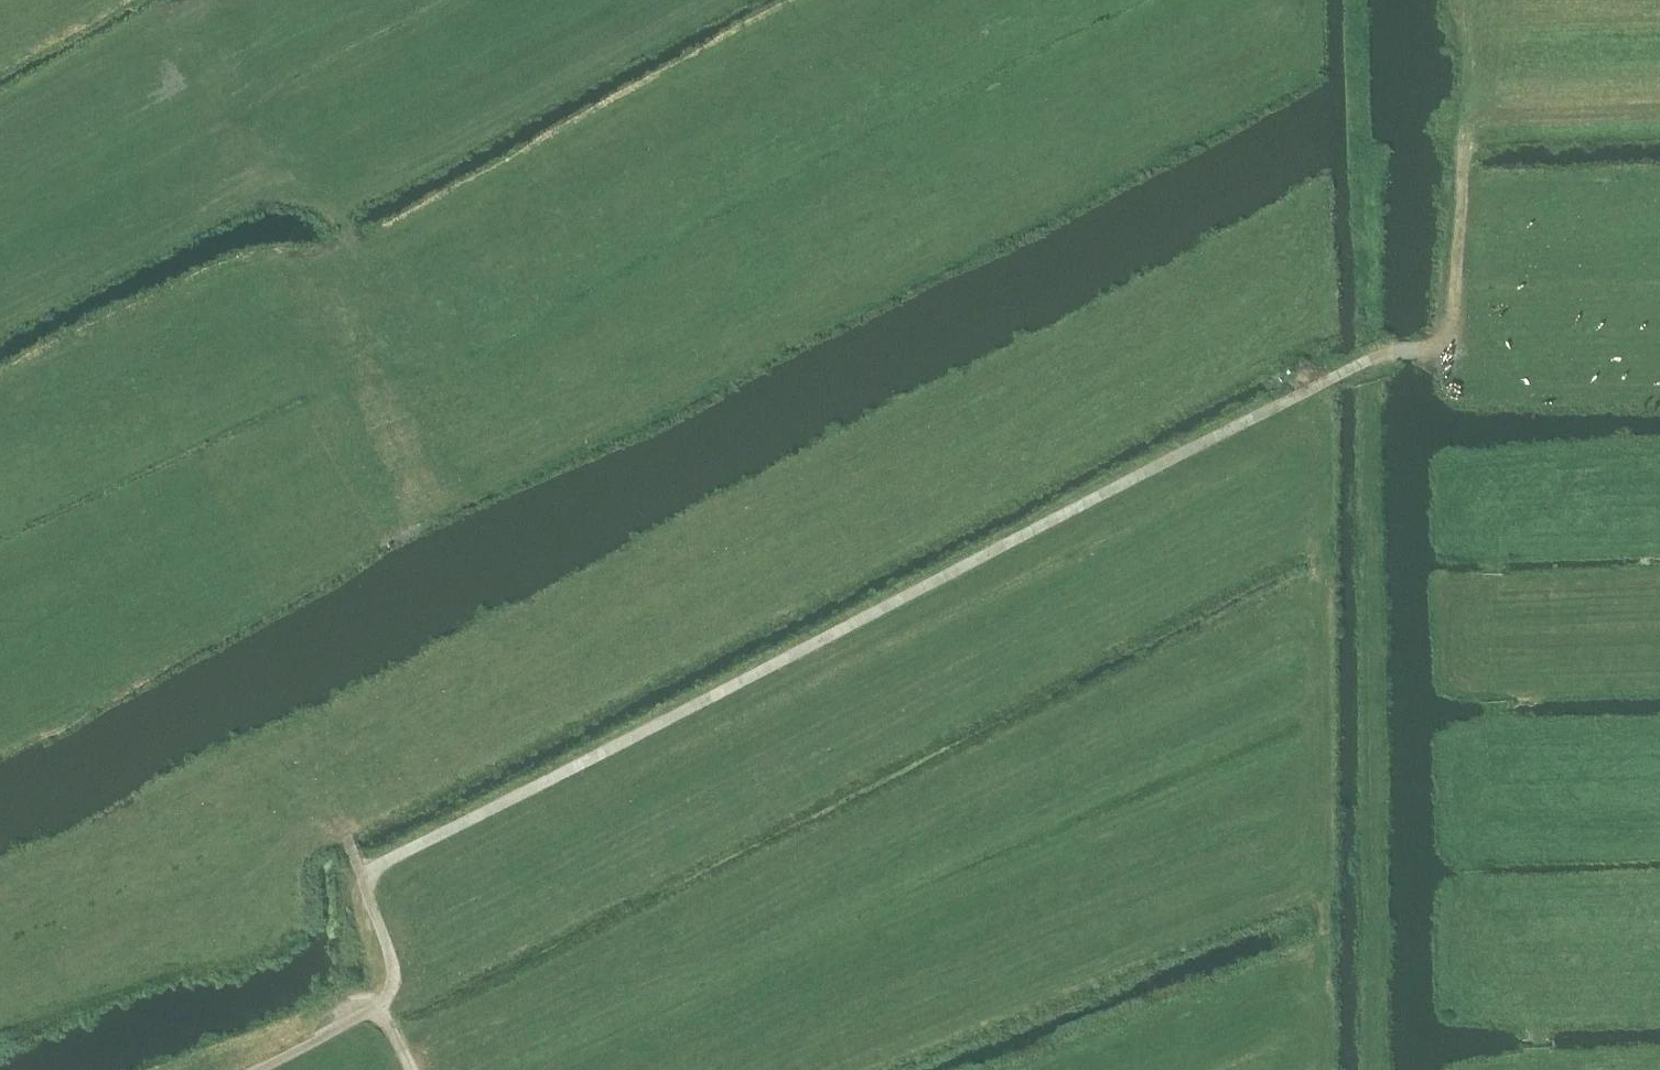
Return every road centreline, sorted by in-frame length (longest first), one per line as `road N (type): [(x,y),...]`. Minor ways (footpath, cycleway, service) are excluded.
road 1 (track): [(363,883),(382,863),(1372,358),(1454,345)]
road 2 (track): [(259,1069),(369,1014),(391,994),(395,969),(339,818)]

